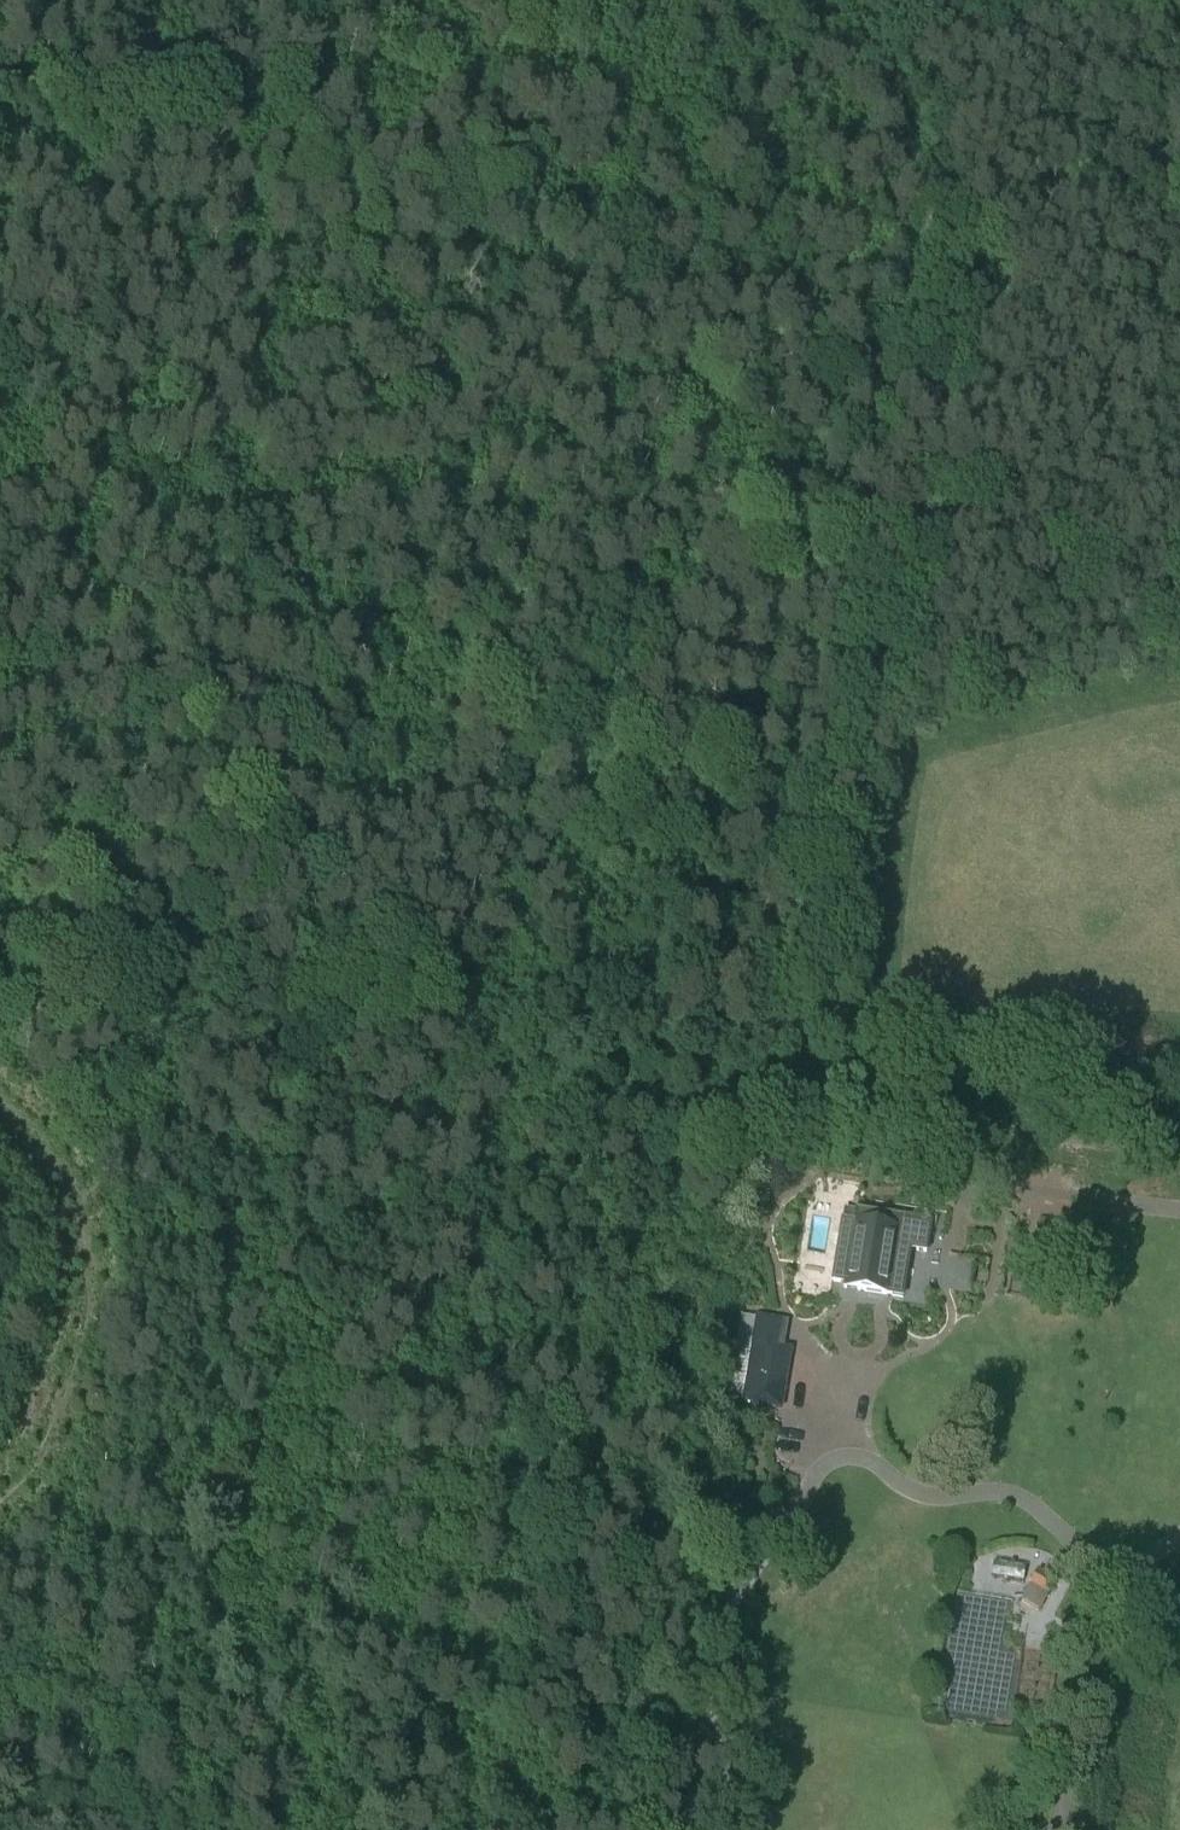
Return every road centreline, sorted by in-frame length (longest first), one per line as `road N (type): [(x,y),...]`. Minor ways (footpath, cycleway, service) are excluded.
road 1 (track): [(0,1094),(85,1202),(96,1287),(80,1372),(56,1428),(0,1495)]
road 2 (track): [(1123,1586),(1017,1499),(991,1492),(942,1497),(896,1483),(828,1402)]
road 3 (track): [(1061,1829),(1104,1628),(1123,1586),(1179,1534)]

